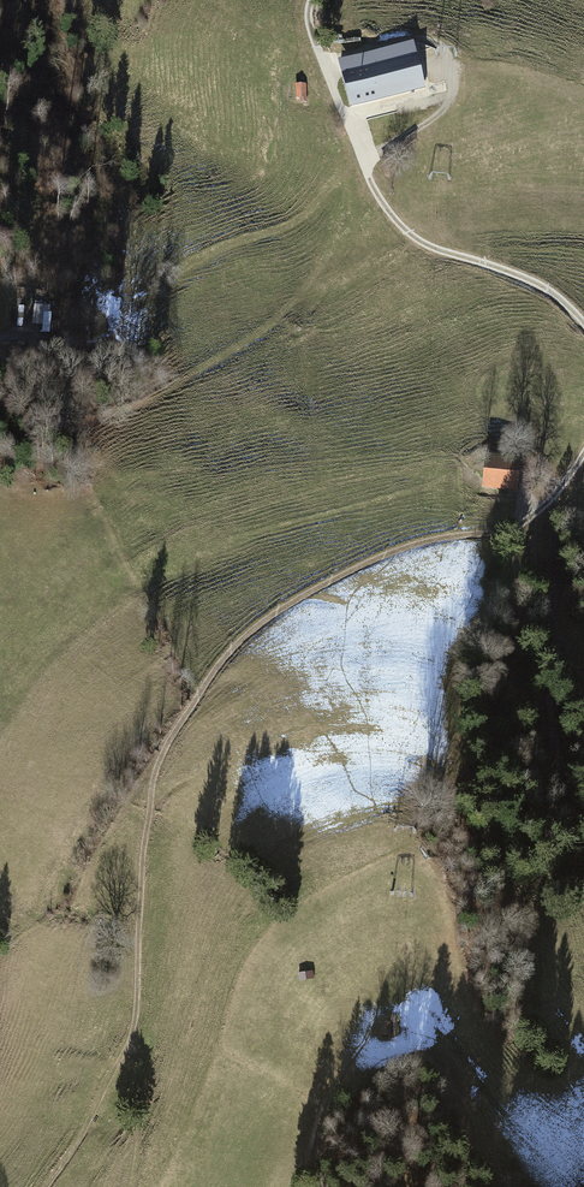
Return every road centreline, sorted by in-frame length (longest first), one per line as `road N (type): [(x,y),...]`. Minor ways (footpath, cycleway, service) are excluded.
road 1 (track): [(134,1040),(159,774),(173,737),(234,650),(274,615),(402,548),(516,529)]
road 2 (track): [(312,0),(309,31),(347,114),(359,163),(403,231),(432,250),(549,291),(583,328)]
road 3 (track): [(516,529),(520,612),(543,676),(583,867)]
road 4 (track): [(51,1186),(134,1040)]
road 5 (track): [(133,1186),(145,1108),(134,1040)]
road 6 (track): [(349,1064),(319,1108),(324,1186)]

